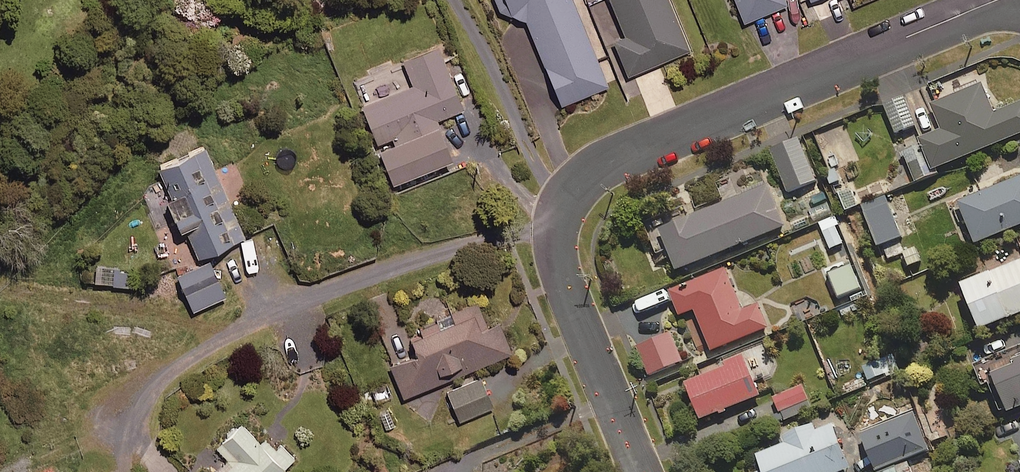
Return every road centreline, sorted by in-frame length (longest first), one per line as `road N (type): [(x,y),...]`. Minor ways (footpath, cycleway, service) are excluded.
road 1 (residential): [(642,471),(561,271),(553,230),(562,201),(598,168),(1002,0)]

